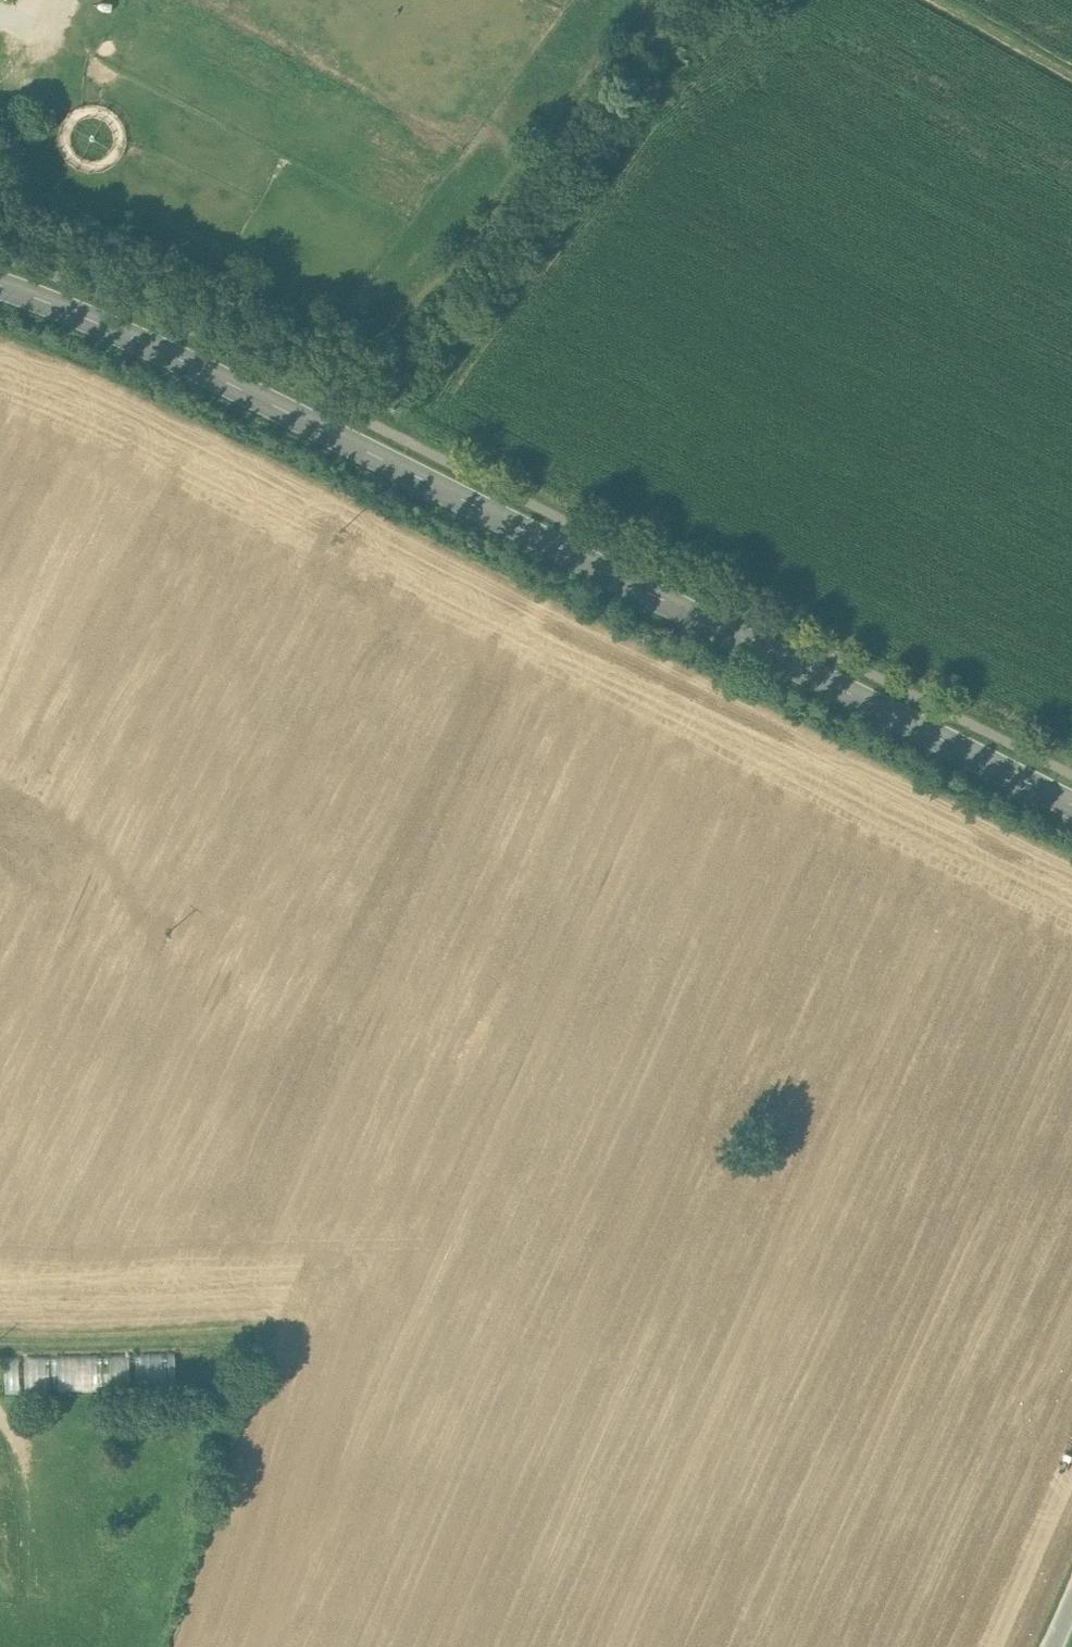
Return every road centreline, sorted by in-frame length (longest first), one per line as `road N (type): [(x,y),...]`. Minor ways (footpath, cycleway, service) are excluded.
road 1 (tertiary): [(0,284),(265,401),(1071,805)]
road 2 (track): [(1071,76),(934,0)]

